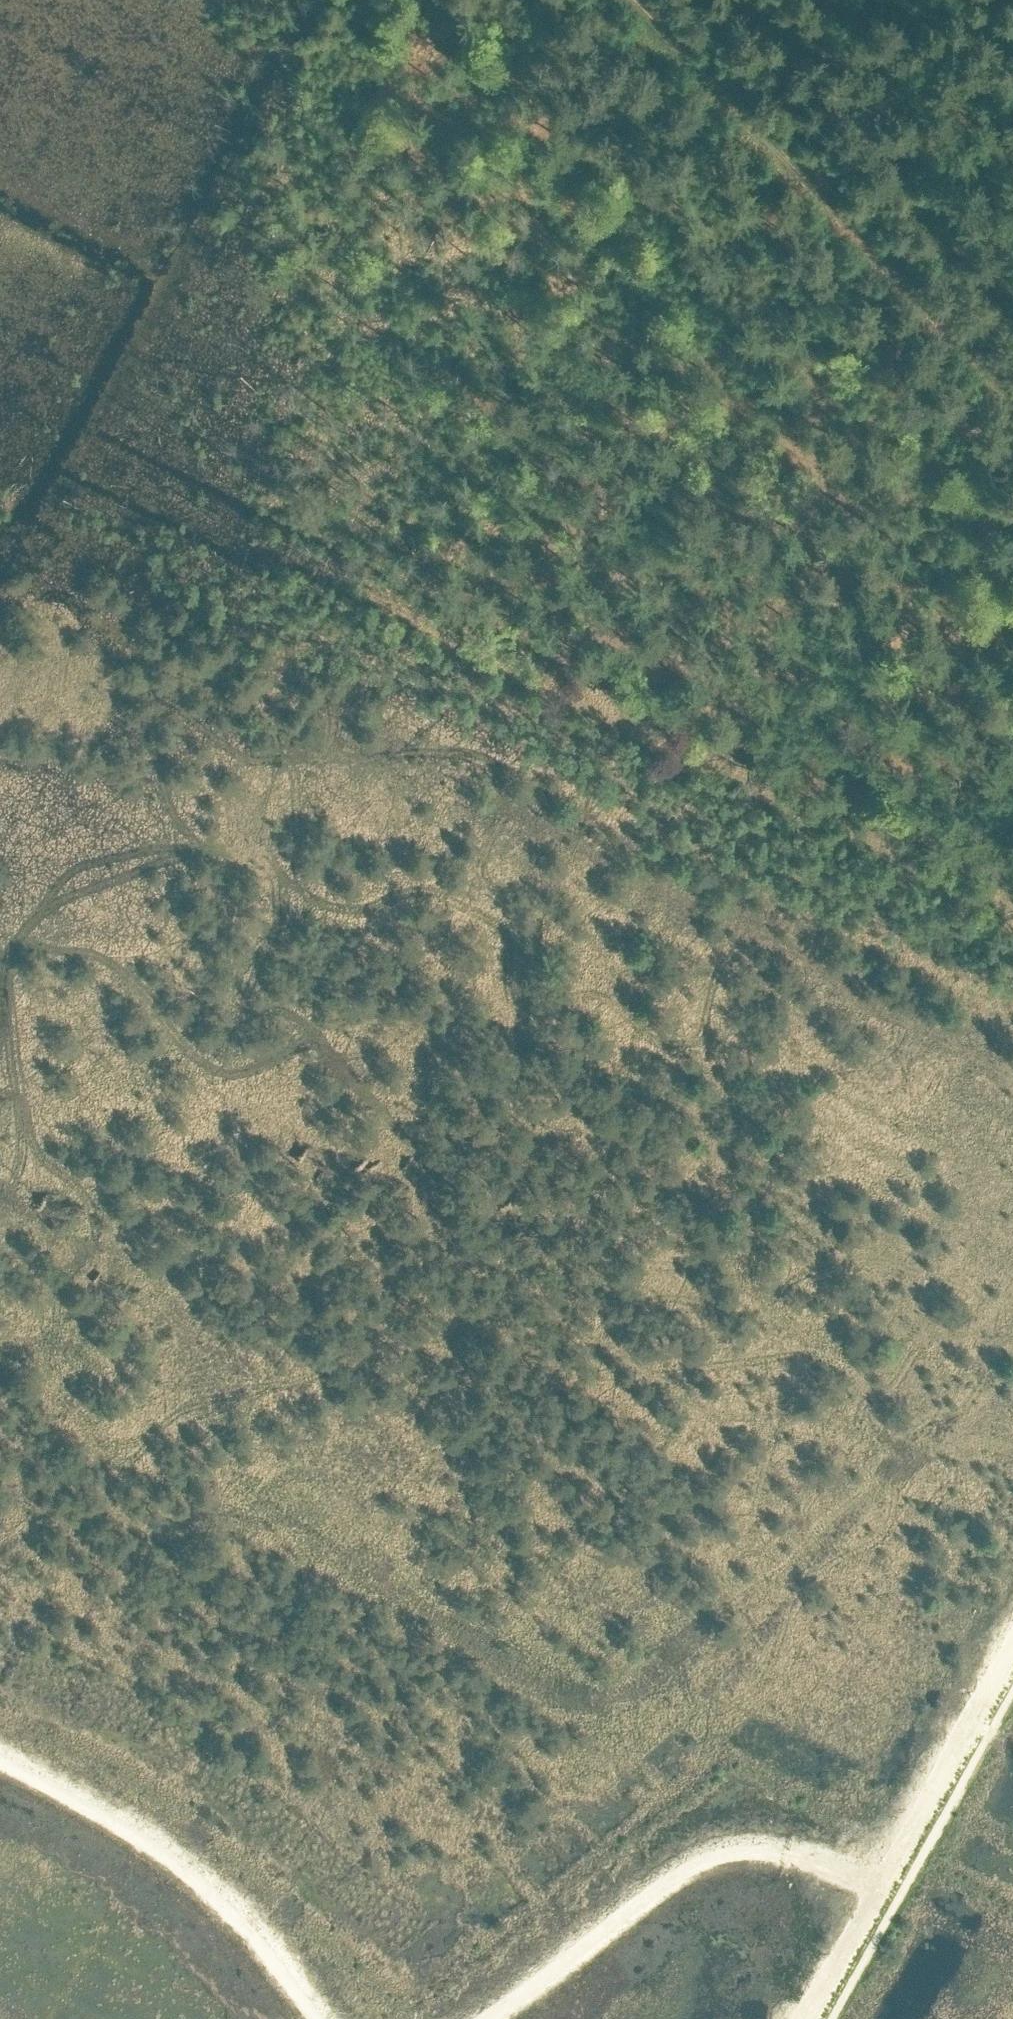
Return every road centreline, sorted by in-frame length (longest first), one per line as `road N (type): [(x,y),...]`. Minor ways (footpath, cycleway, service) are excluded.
road 1 (track): [(1012,392),(634,0)]

